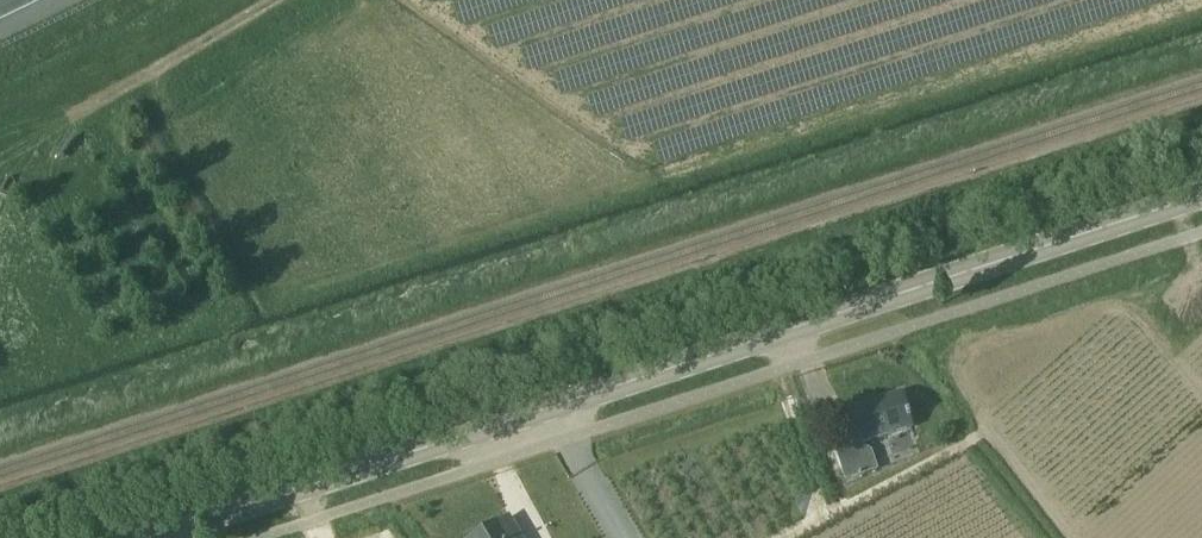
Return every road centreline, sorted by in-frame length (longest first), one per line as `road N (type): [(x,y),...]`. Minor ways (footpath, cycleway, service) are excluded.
road 1 (secondary): [(158,537),(1201,197)]
road 2 (unclassified): [(100,100),(265,0)]

